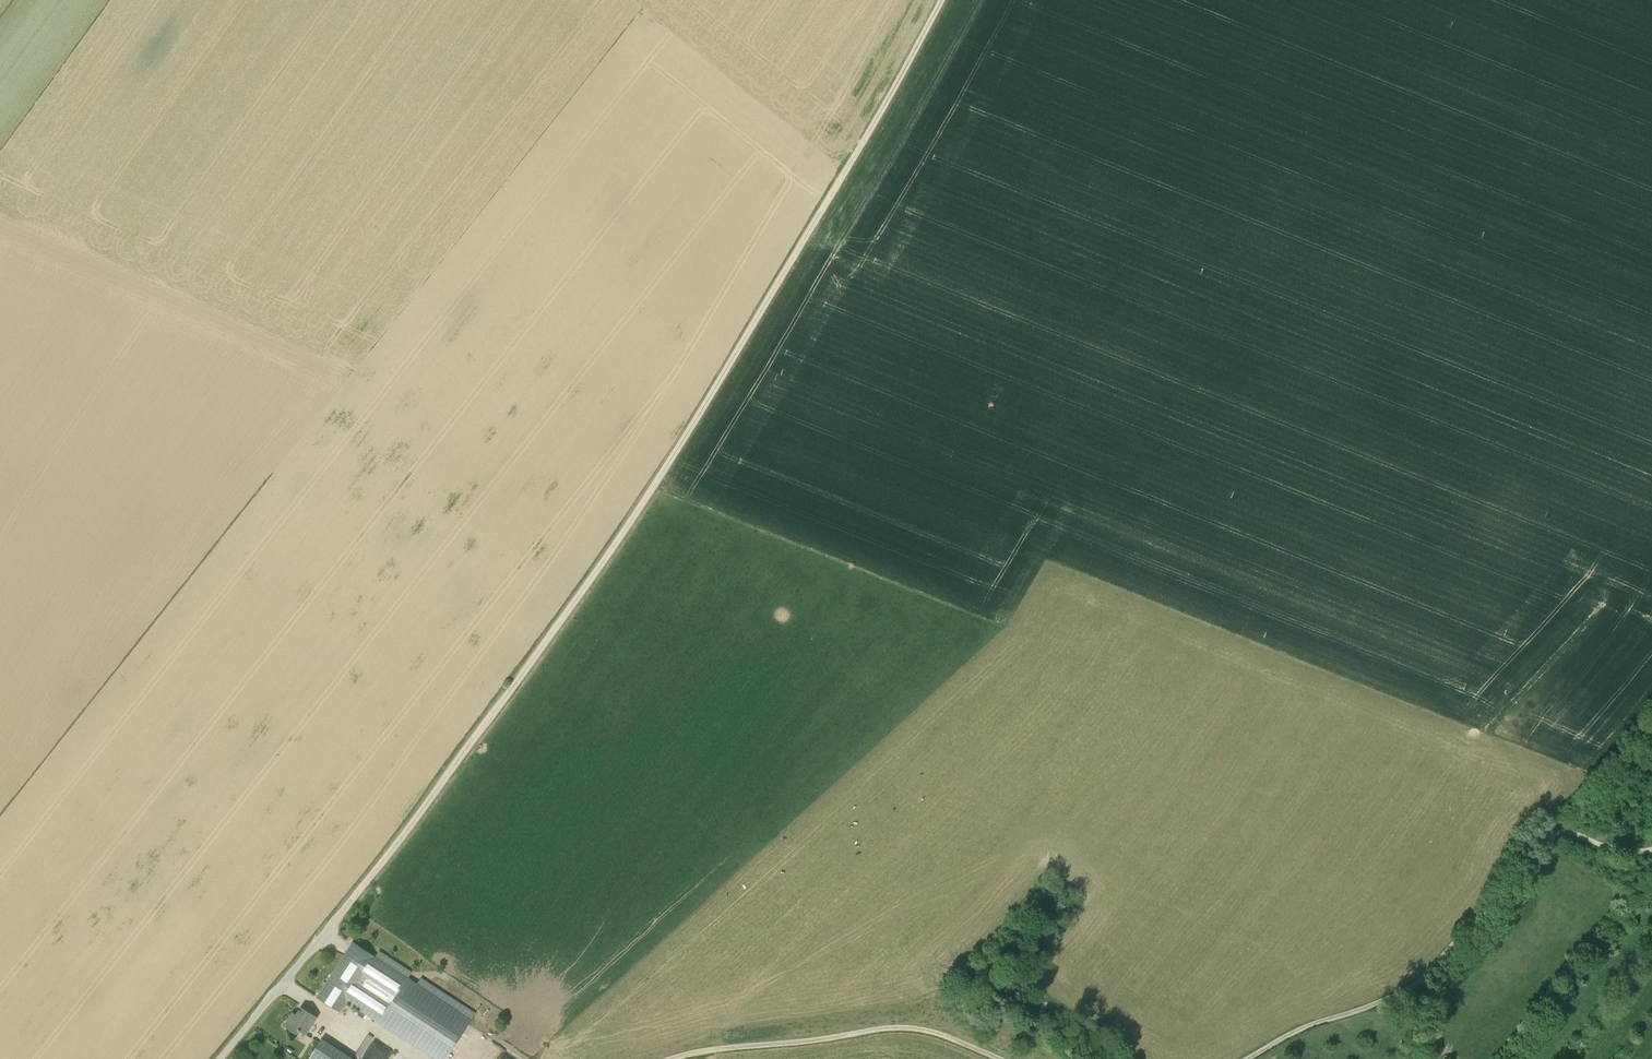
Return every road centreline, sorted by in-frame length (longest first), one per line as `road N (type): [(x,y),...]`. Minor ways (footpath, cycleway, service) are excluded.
road 1 (track): [(941,0),(654,486),(353,899)]
road 2 (track): [(1249,1058),(1417,983),(1550,833),(1616,850),(1651,849)]
road 3 (track): [(670,1058),(903,1027),(1001,1058)]
road 4 (unclassified): [(353,899),(220,1058)]

